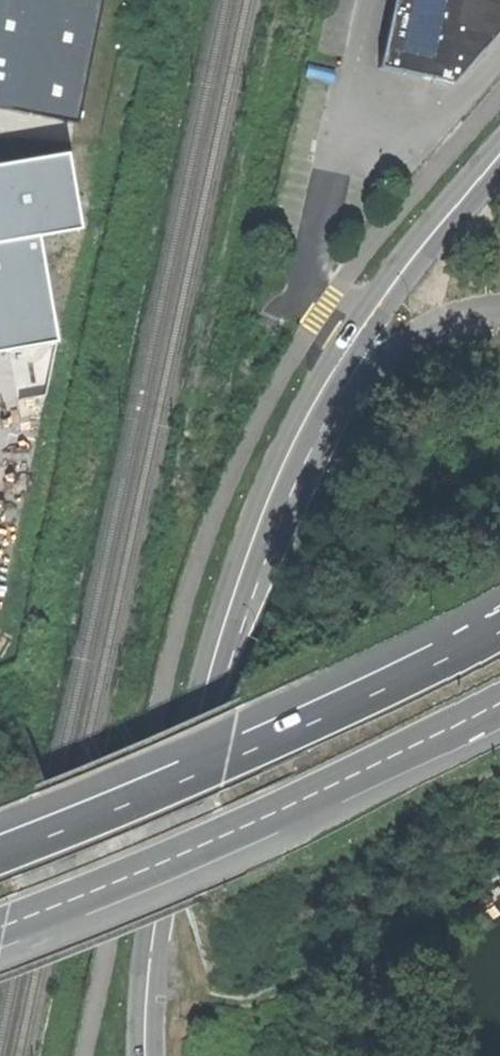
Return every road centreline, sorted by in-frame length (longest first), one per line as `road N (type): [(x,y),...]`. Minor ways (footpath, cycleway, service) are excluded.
road 1 (secondary): [(146,1055),(156,921),(218,650),(259,526),(285,462),(355,339),(499,157)]
road 2 (trunk): [(0,924),(215,840),(499,702)]
road 3 (trunk): [(499,633),(229,761),(0,854)]

